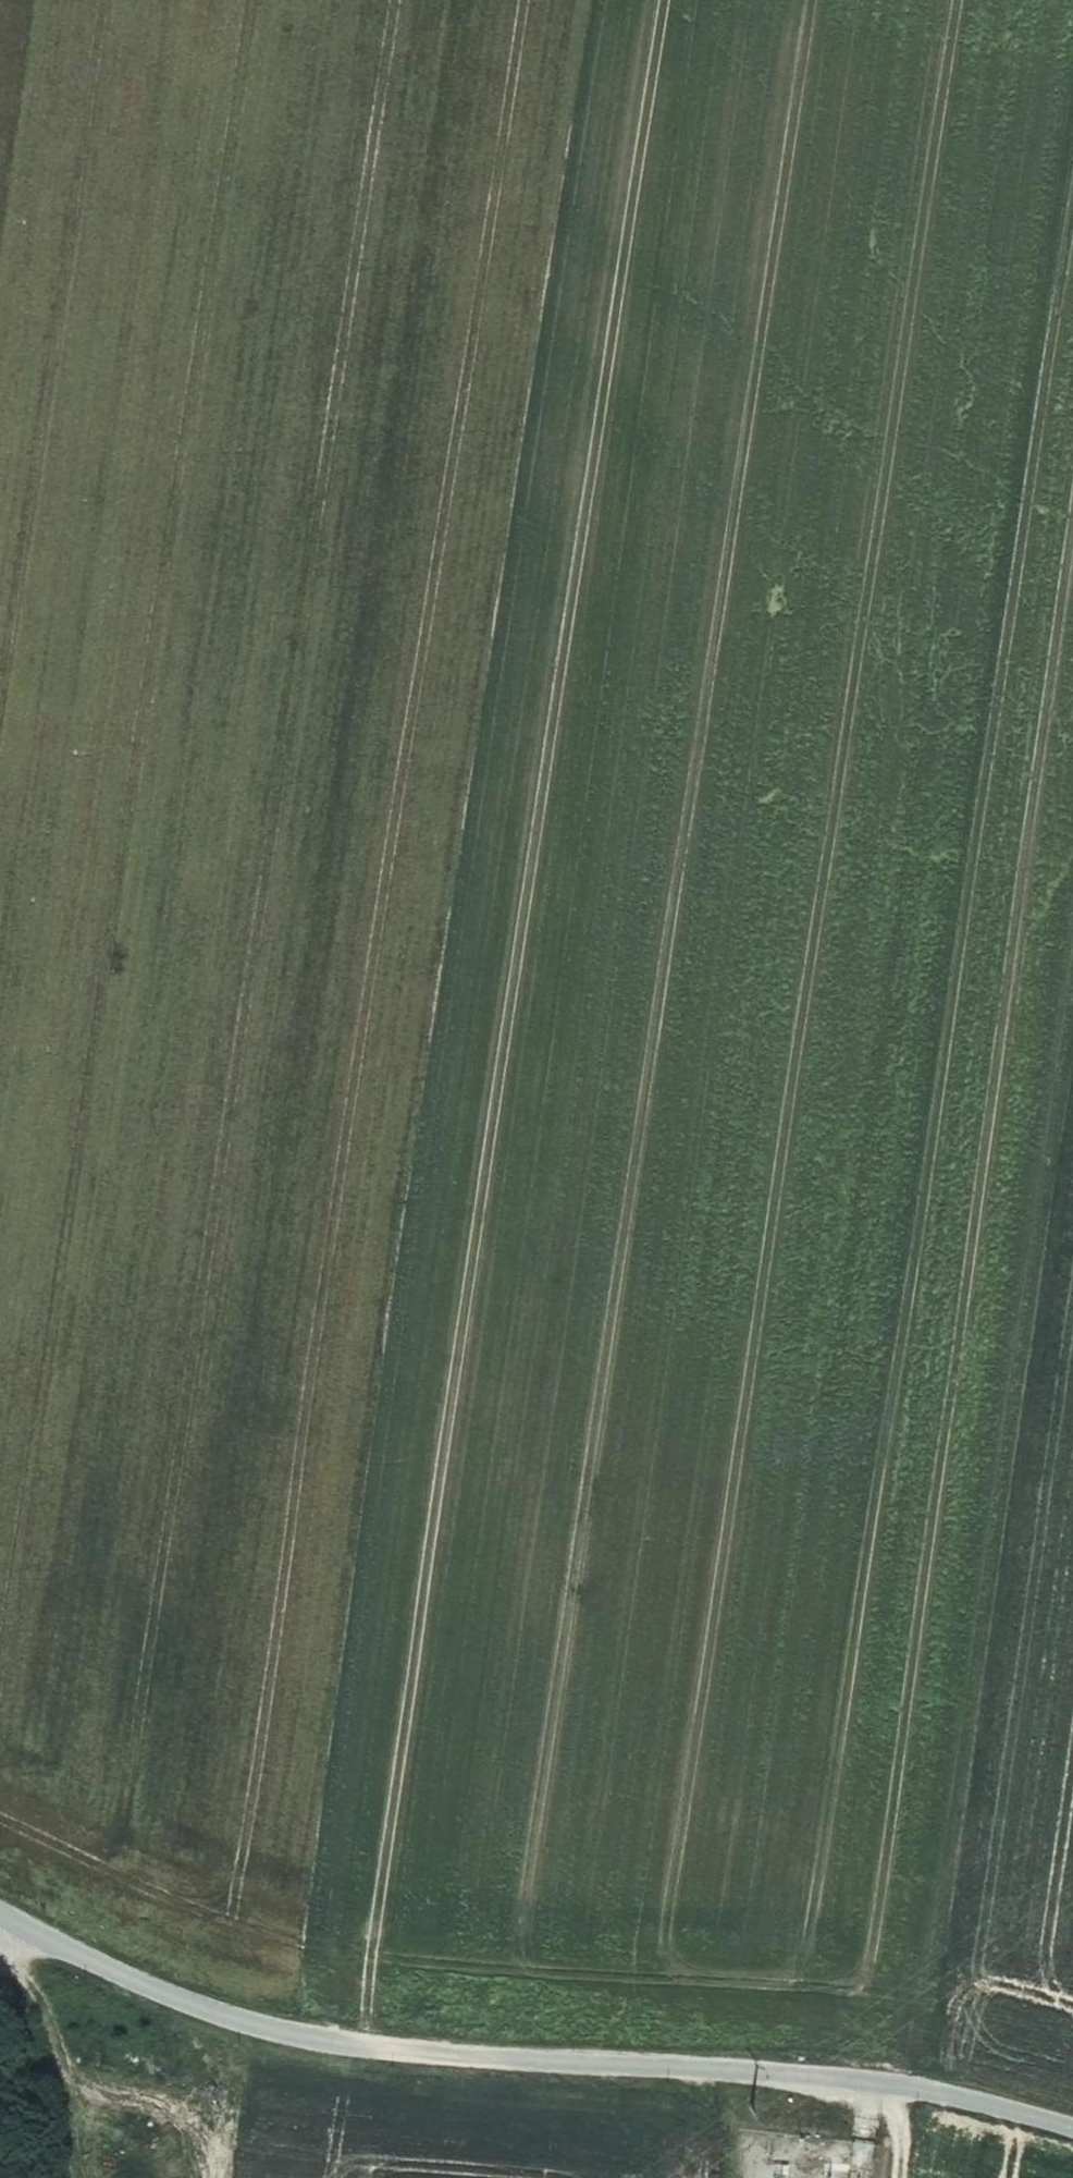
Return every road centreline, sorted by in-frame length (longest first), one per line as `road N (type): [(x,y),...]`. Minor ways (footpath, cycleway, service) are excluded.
road 1 (unclassified): [(0,1920),(197,2009),(398,2052),(892,2079)]
road 2 (unclassified): [(1072,2134),(892,2079)]

